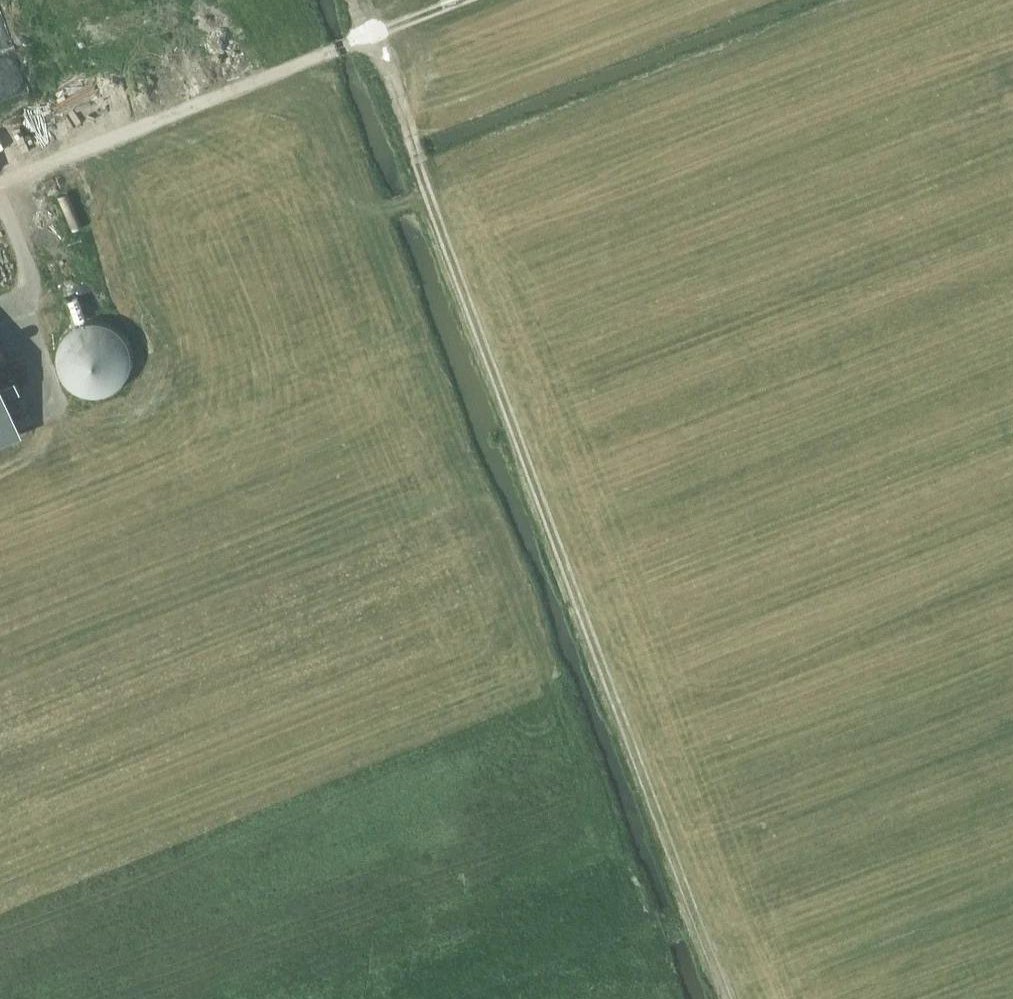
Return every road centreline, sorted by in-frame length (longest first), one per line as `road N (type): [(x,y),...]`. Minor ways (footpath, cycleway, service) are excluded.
road 1 (track): [(0,186),(368,37),(387,63),(433,209),(729,998)]

